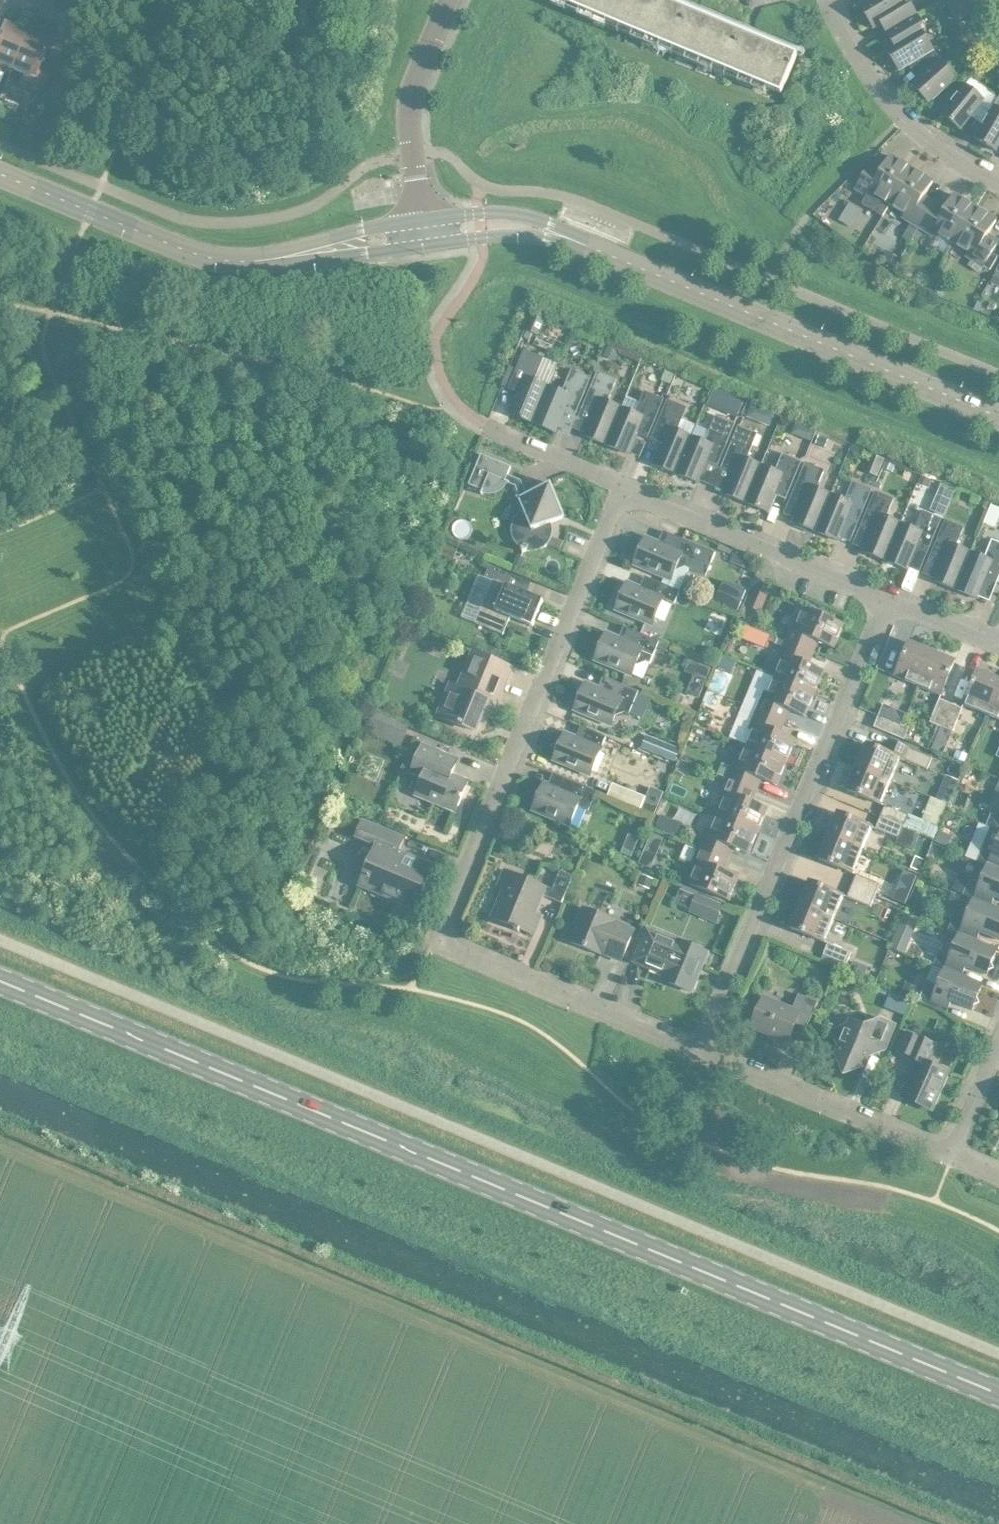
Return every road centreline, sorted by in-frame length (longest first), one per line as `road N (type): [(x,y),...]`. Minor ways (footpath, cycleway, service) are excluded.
road 1 (primary): [(998,1391),(0,984)]
road 2 (residential): [(625,488),(435,942),(700,1048)]
road 3 (residential): [(700,1048),(885,596)]
road 4 (tertiary): [(998,417),(612,255)]
road 5 (tertiary): [(270,260),(192,254),(0,174)]
road 6 (residential): [(885,596),(625,488)]
road 7 (residential): [(700,1048),(950,1156)]
road 8 (residential): [(998,184),(950,163),(868,85),(825,0)]
road 9 (unclassified): [(451,0),(410,106),(418,219)]
road 10 (tertiary): [(612,255),(555,223),(516,214),(418,219)]
road 11 (tertiary): [(419,244),(512,237),(612,255)]
road 12 (residential): [(625,488),(475,424)]
road 13 (tertiary): [(418,219),(270,260)]
road 14 (tertiary): [(270,260),(419,244)]
road 15 (residential): [(950,1156),(998,1033)]
road 16 (residential): [(998,643),(885,596)]

